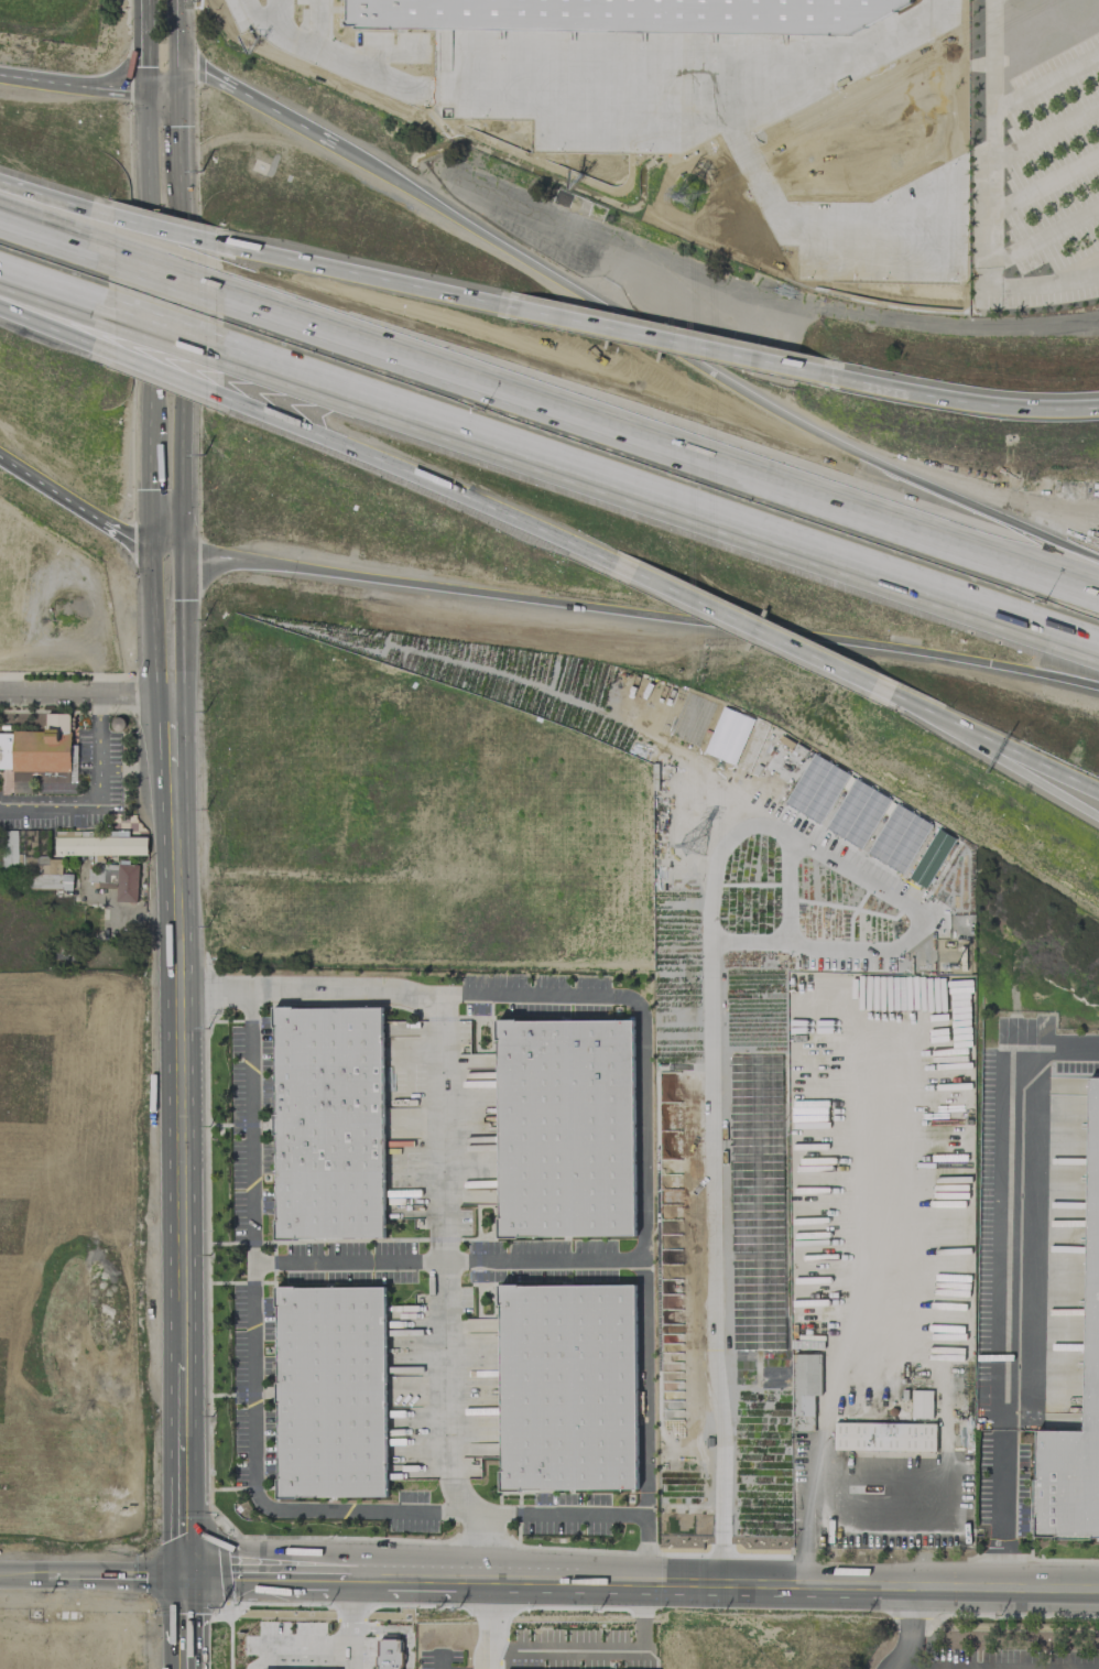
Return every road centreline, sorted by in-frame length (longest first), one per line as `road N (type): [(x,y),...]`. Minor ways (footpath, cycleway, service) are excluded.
road 1 (motorway): [(213,355),(1098,651)]
road 2 (motorway): [(1098,595),(221,289)]
road 3 (motorway): [(181,548),(1098,688)]
road 4 (tertiary): [(1098,1589),(671,1575),(182,1576)]
road 5 (motorway): [(1098,561),(852,444),(333,145)]
road 6 (primary): [(174,766),(179,1362)]
road 7 (motorway): [(219,399),(692,599)]
road 8 (primary): [(144,88),(152,543)]
road 9 (primary): [(168,620),(181,593),(176,176)]
road 10 (motorway): [(833,376),(521,310)]
road 11 (motorway): [(521,310),(226,243)]
road 12 (motorway): [(1098,404),(1038,405),(833,376)]
road 13 (primary): [(179,1362),(182,1576)]
road 14 (motorway): [(692,599),(877,686)]
road 15 (motorway): [(333,145),(175,55)]
road 16 (motorway): [(0,460),(94,520),(152,543)]
road 17 (residential): [(172,697),(0,692)]
road 18 (motorway): [(953,730),(1098,817)]
road 19 (motorway): [(953,730),(1098,791)]
road 20 (motorway): [(144,88),(0,73)]
road 21 (secondary): [(45,1575),(182,1576)]
road 22 (motorway): [(226,243),(107,213)]
road 23 (motorway): [(0,298),(110,348)]
road 24 (motorway): [(110,348),(219,399)]

